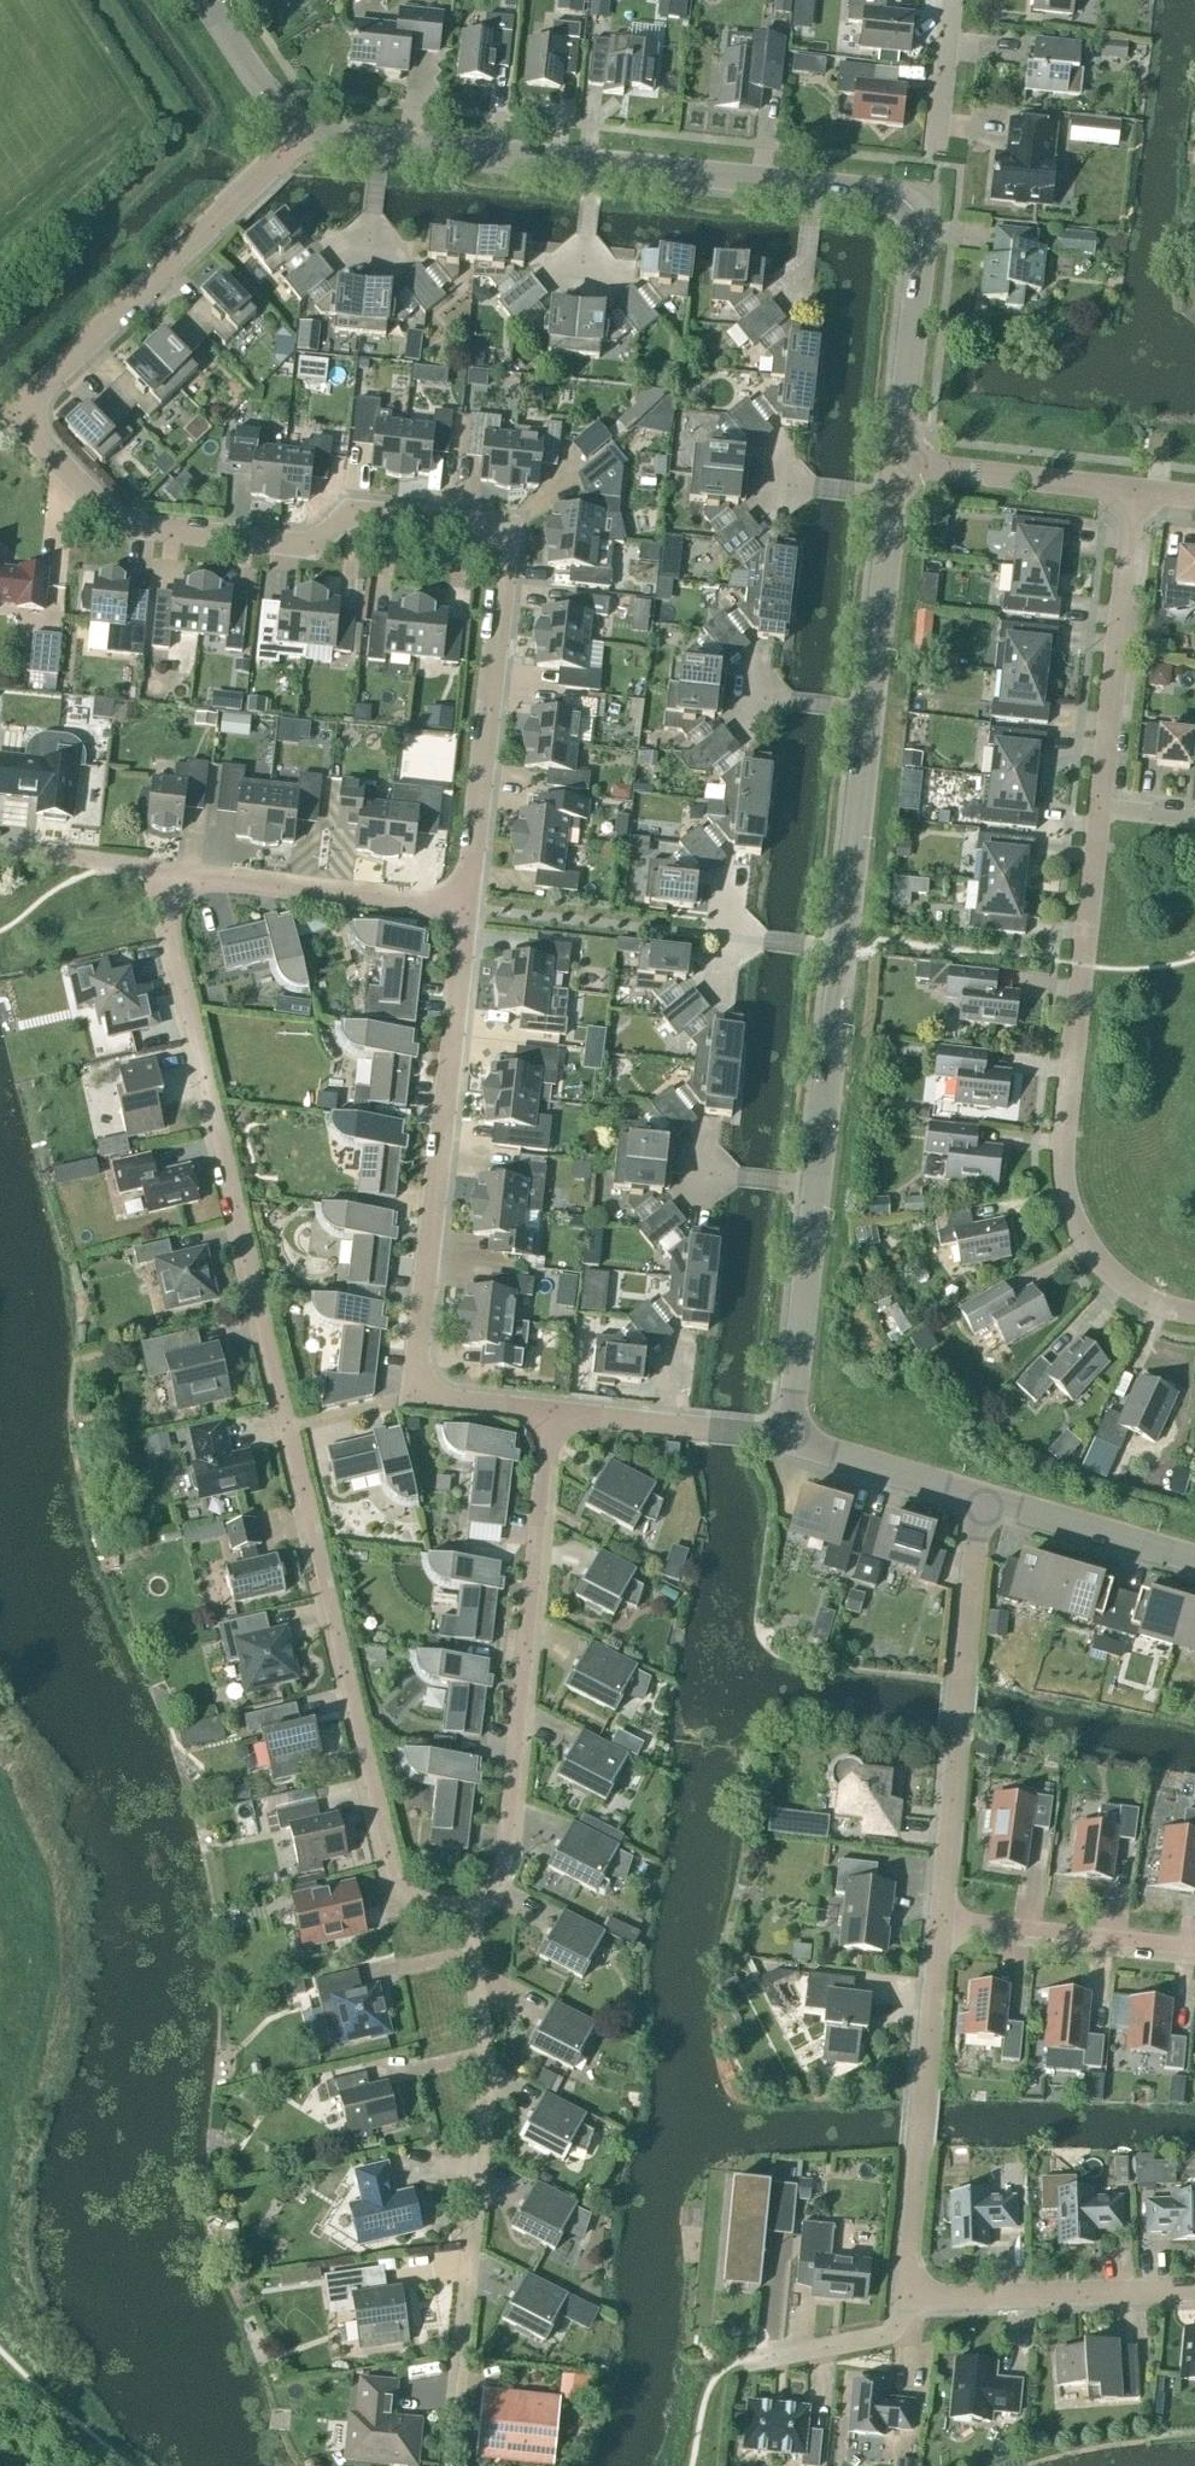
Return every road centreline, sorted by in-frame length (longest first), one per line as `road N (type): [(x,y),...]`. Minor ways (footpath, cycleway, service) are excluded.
road 1 (residential): [(466,908),(507,529),(349,512),(313,546),(118,525),(11,414),(304,125)]
road 2 (residential): [(463,1909),(412,1897),(388,1864),(153,871)]
road 3 (tertiary): [(789,1442),(897,464)]
road 4 (tertiary): [(897,464),(922,236),(913,211),(895,197),(343,137),(304,125)]
road 5 (residential): [(552,1414),(412,1398),(466,908)]
road 6 (residential): [(1194,1320),(1156,1310),(1110,1277),(1086,1241),(1063,1173),(1099,809)]
road 7 (residential): [(552,1414),(507,1852),(494,1886),(463,1909)]
road 8 (residential): [(454,2410),(486,2092),(463,1909)]
road 9 (residential): [(941,1919),(987,1500)]
road 10 (residential): [(904,2300),(941,1919)]
road 11 (residential): [(1099,809),(1133,490)]
road 12 (residential): [(466,908),(153,871)]
road 13 (residential): [(904,2300),(1194,2291)]
road 14 (residential): [(1194,1947),(941,1919)]
road 15 (residential): [(789,1442),(552,1414)]
road 16 (residential): [(897,464),(1133,490)]
road 17 (tertiary): [(1194,1561),(987,1500)]
road 18 (tertiary): [(987,1500),(789,1442)]
road 19 (residential): [(747,2362),(883,2335),(900,2320),(904,2300)]
road 20 (tertiary): [(304,125),(263,90),(204,0)]
road 21 (residential): [(935,147),(951,0)]
road 22 (residential): [(153,871),(8,851)]

